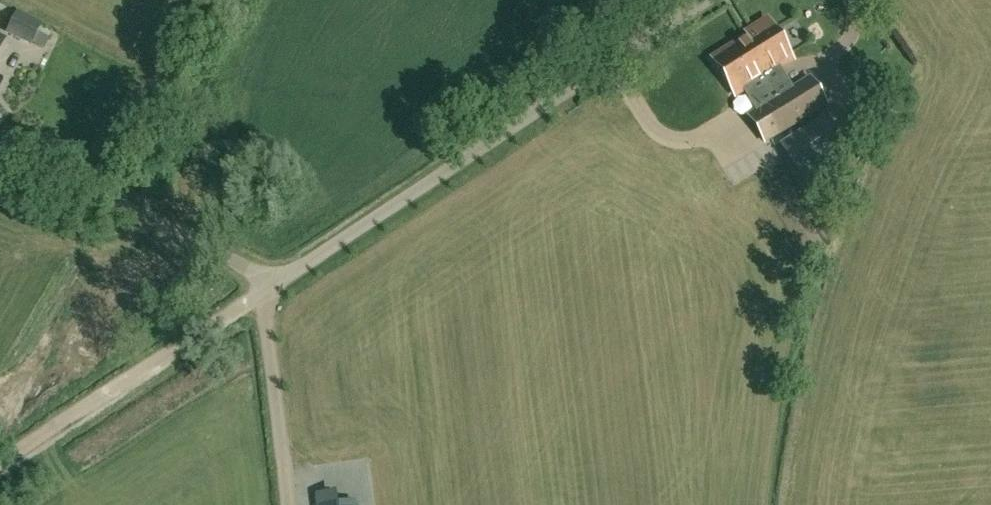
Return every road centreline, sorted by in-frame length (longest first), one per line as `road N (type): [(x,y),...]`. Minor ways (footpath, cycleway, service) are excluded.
road 1 (unclassified): [(271,282),(710,0)]
road 2 (track): [(271,282),(0,461)]
road 3 (unclassified): [(271,282),(0,144)]

